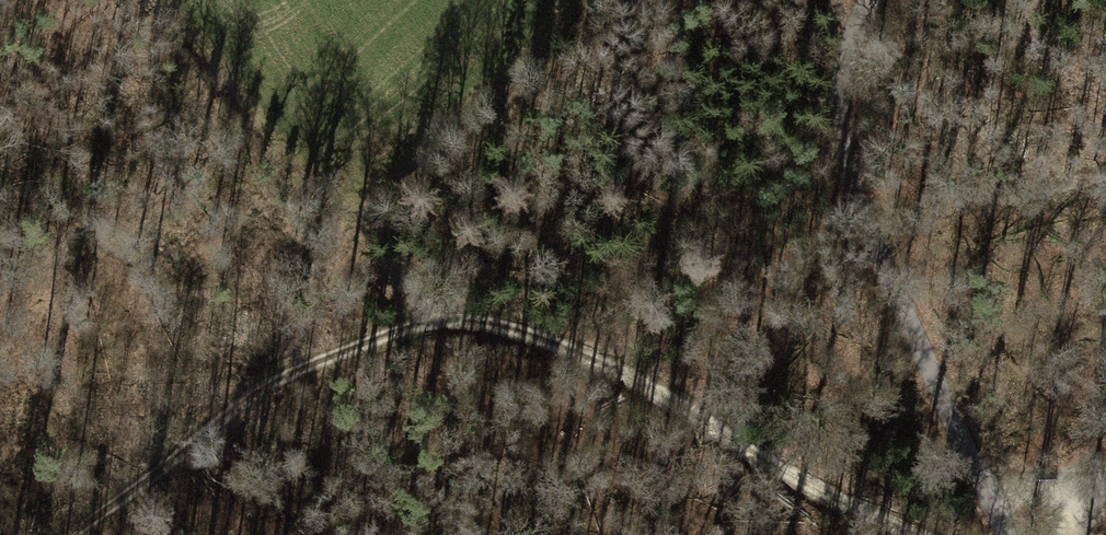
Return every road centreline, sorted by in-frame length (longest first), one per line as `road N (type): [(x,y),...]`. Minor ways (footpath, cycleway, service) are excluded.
road 1 (track): [(73,534),(336,326),(623,0)]
road 2 (track): [(915,534),(829,498),(615,372),(516,329),(455,316),(384,332),(254,396)]
road 3 (unclassified): [(1004,534),(861,206),(840,131),(844,71),(873,0)]
road 4 (track): [(455,316),(403,293),(349,232)]
road 5 (track): [(983,486),(1105,489)]

